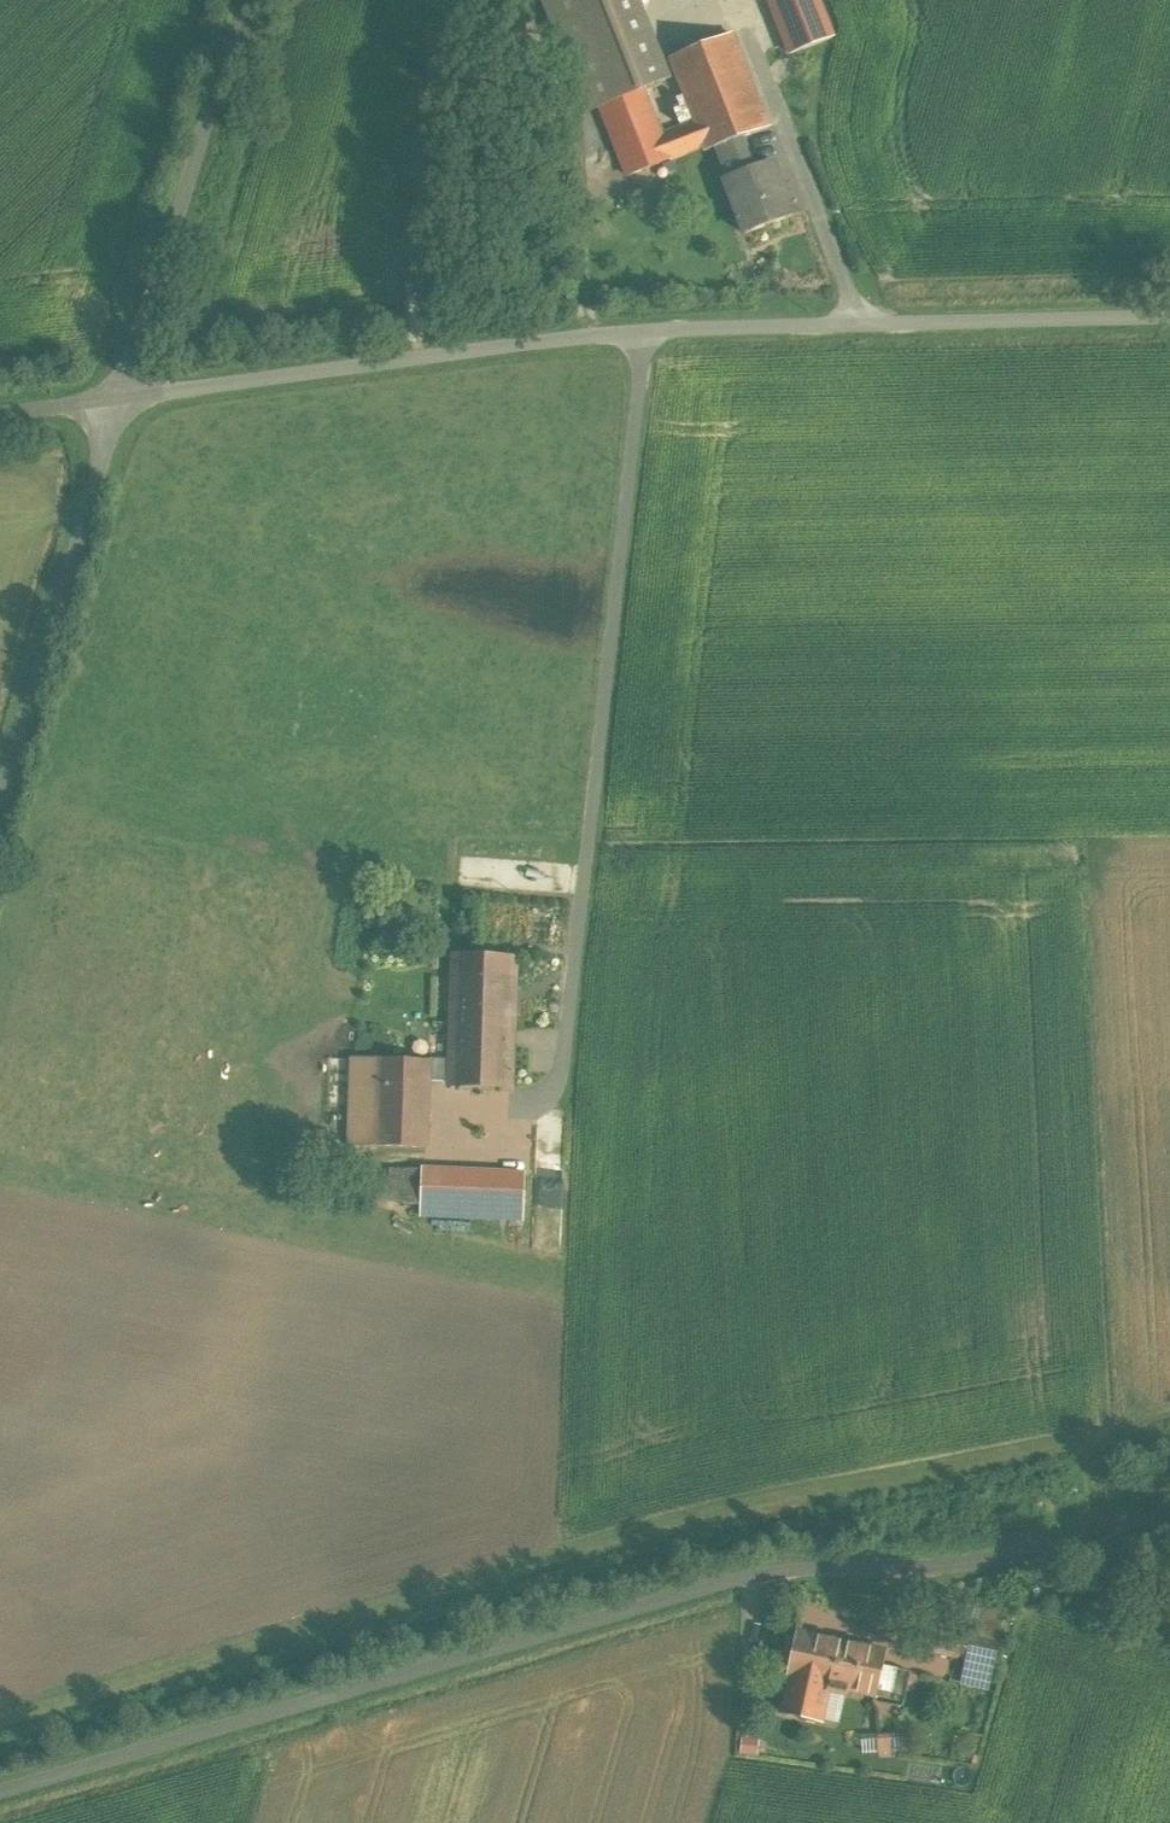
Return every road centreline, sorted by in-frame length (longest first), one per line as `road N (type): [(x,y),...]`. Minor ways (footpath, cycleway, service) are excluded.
road 1 (unclassified): [(1169,1497),(956,1555),(726,1569),(0,1785)]
road 2 (unclassified): [(1169,317),(580,338),(120,404)]
road 3 (unclassified): [(120,404),(0,814)]
road 4 (unclassified): [(240,0),(120,404)]
road 5 (unclassified): [(120,404),(0,419)]

